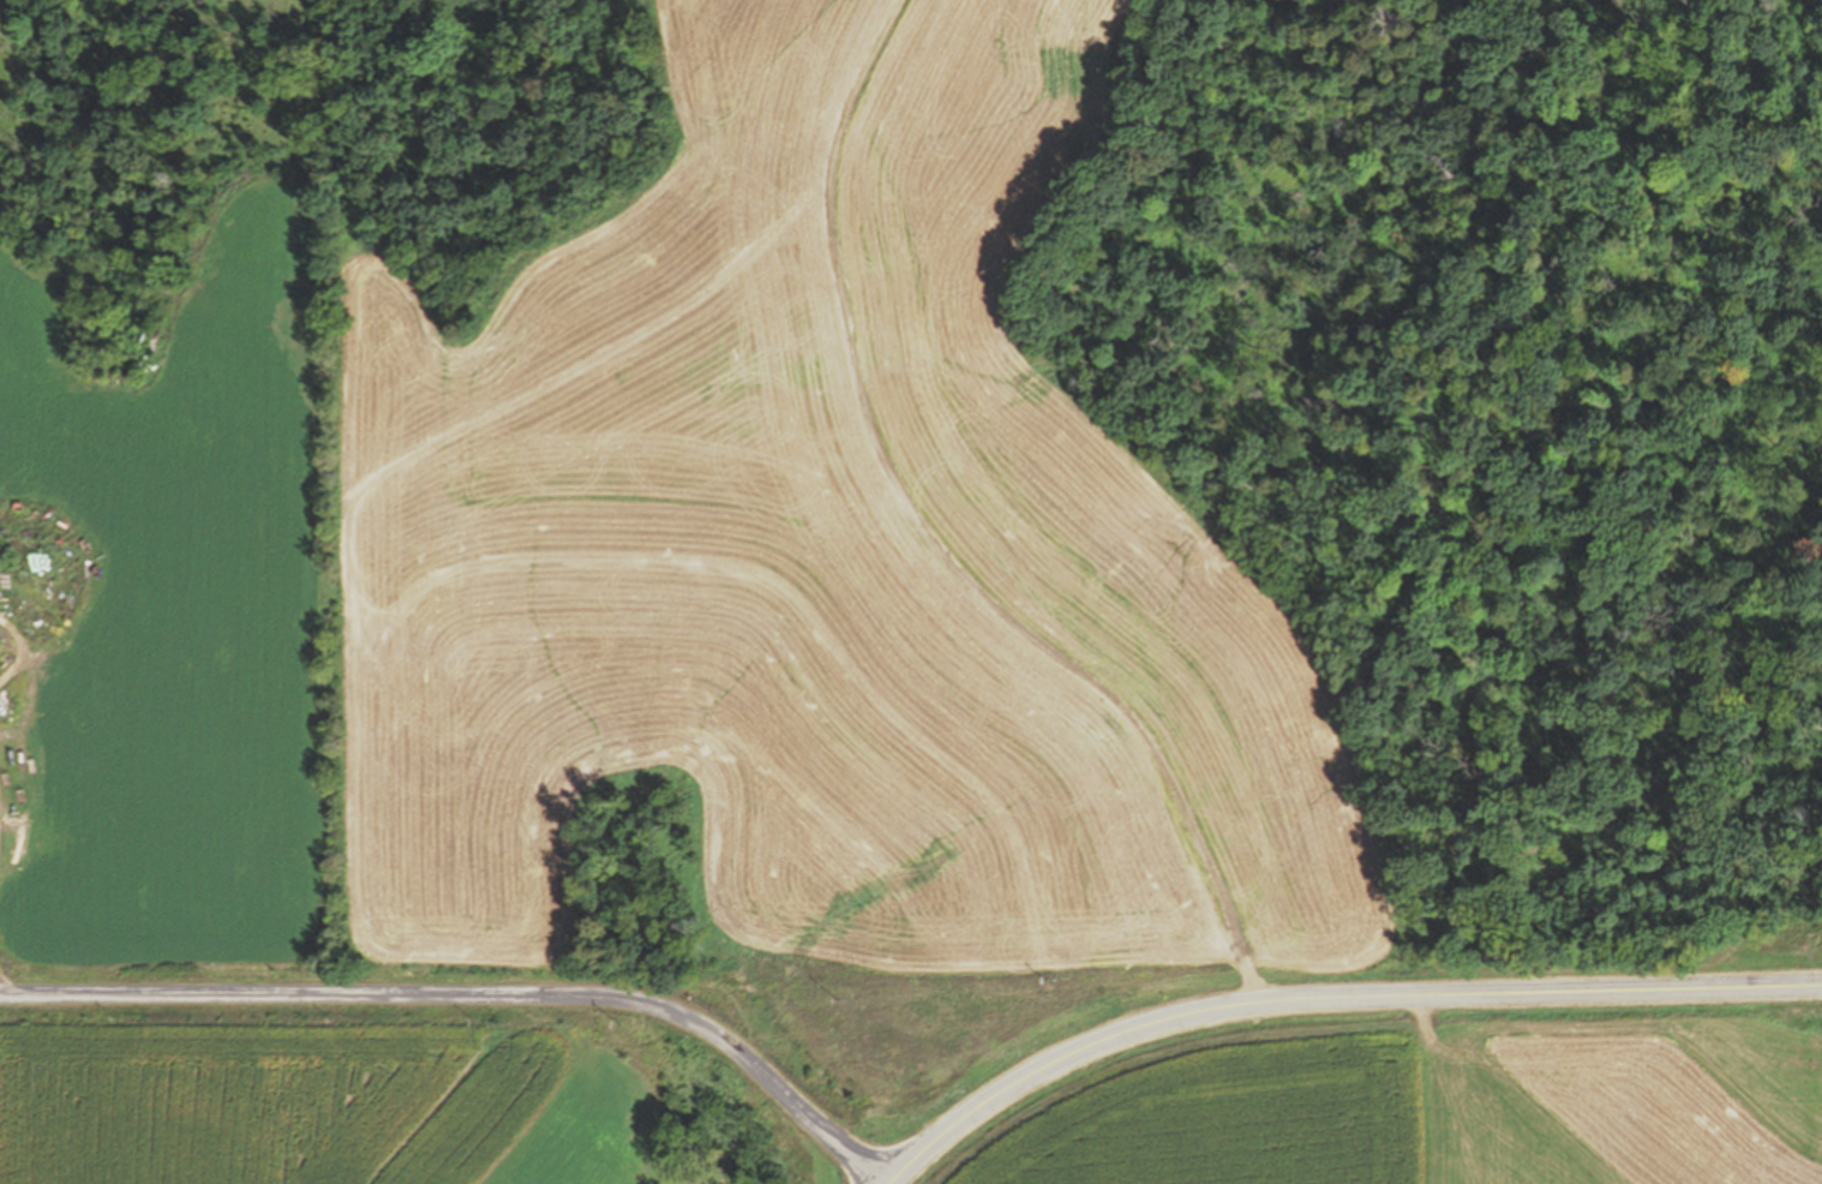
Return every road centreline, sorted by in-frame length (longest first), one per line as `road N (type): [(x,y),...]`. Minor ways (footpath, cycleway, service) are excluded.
road 1 (track): [(901,0),(867,61),(822,216),(868,442),(971,585),(1122,711),(1150,751),(1200,893),(1243,959),(1254,1009)]
road 2 (primary): [(1821,991),(1403,1000),(1194,1015),(1086,1048),(1021,1081),(887,1183)]
road 3 (tertiary): [(882,1183),(748,1057),(697,1023),(637,1003),(0,996)]

